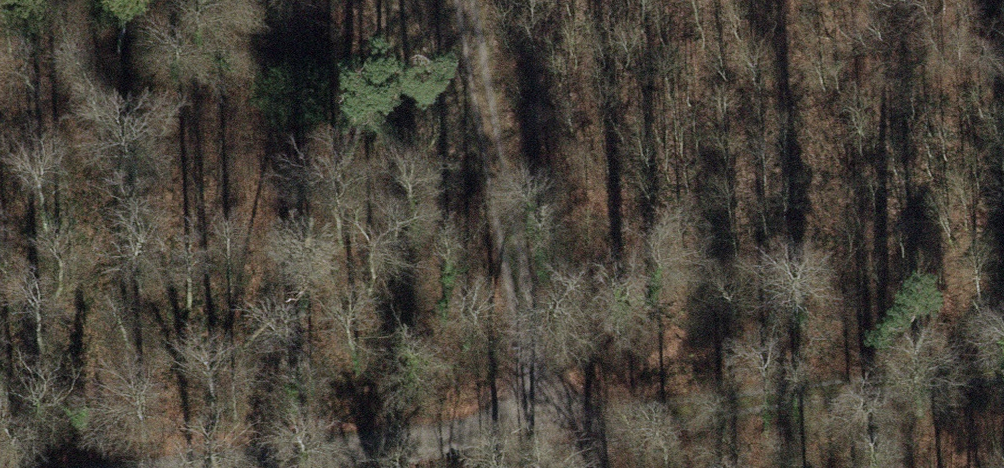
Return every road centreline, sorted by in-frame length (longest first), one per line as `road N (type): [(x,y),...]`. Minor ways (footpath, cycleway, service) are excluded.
road 1 (track): [(301,467),(1003,370)]
road 2 (track): [(478,0),(556,467)]

